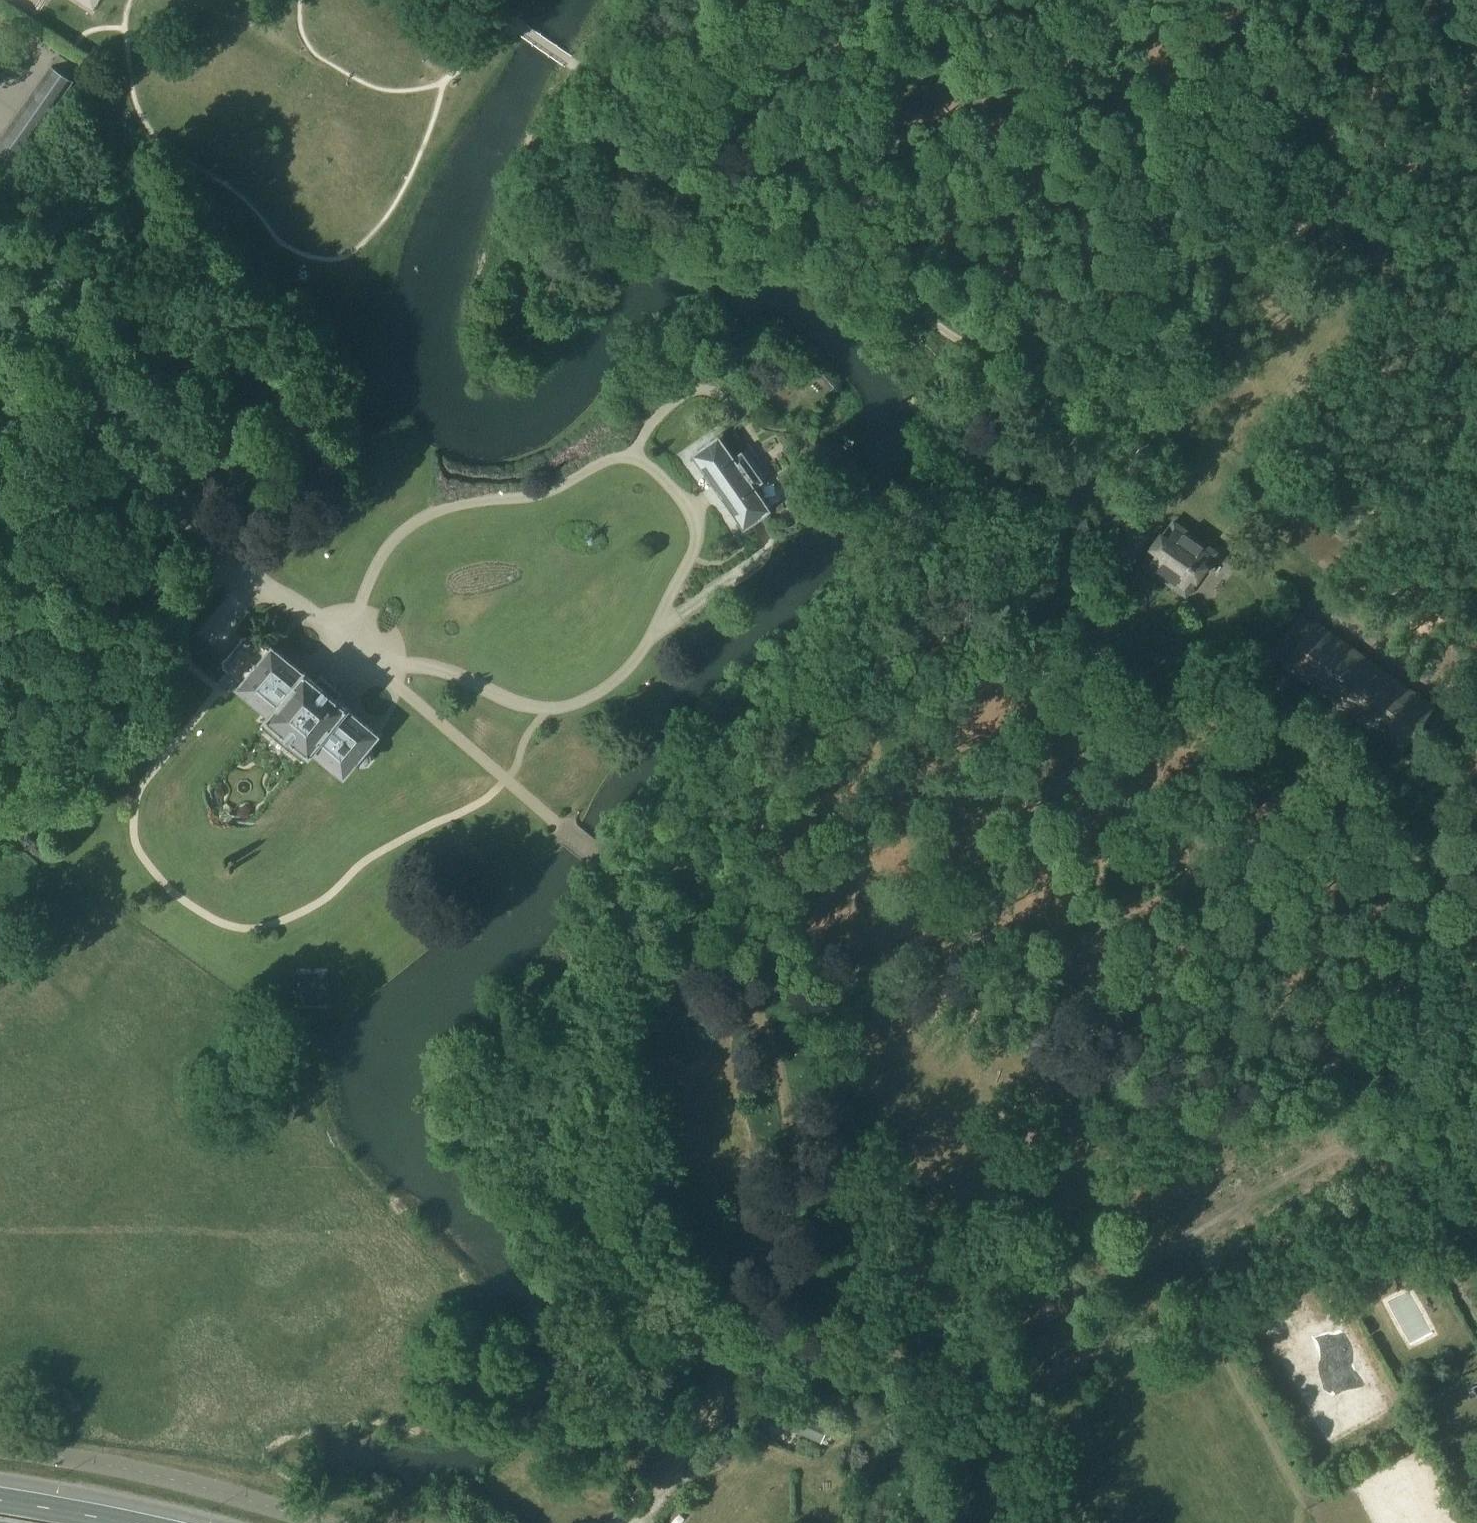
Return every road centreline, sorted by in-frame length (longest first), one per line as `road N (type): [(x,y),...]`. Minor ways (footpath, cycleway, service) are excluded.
road 1 (track): [(698,149),(1140,0)]
road 2 (track): [(698,149),(1060,405)]
road 3 (unclassified): [(318,1522),(149,1477),(0,1449)]
road 4 (track): [(483,0),(670,129)]
road 5 (track): [(670,129),(777,0)]
road 6 (primary): [(120,1522),(0,1501)]

